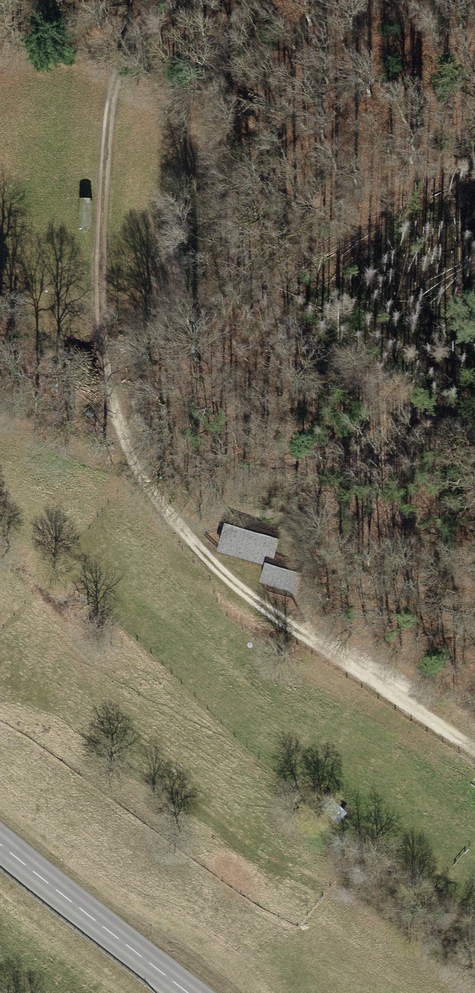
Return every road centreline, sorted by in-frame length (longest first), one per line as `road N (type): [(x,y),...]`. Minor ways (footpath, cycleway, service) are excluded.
road 1 (track): [(474,752),(205,561),(143,470),(106,355),(117,106),(149,18),(170,0)]
road 2 (track): [(248,0),(220,68),(213,143),(225,211),(274,313),(340,376),(414,410),(474,426)]
road 3 (secondary): [(0,851),(182,992)]

